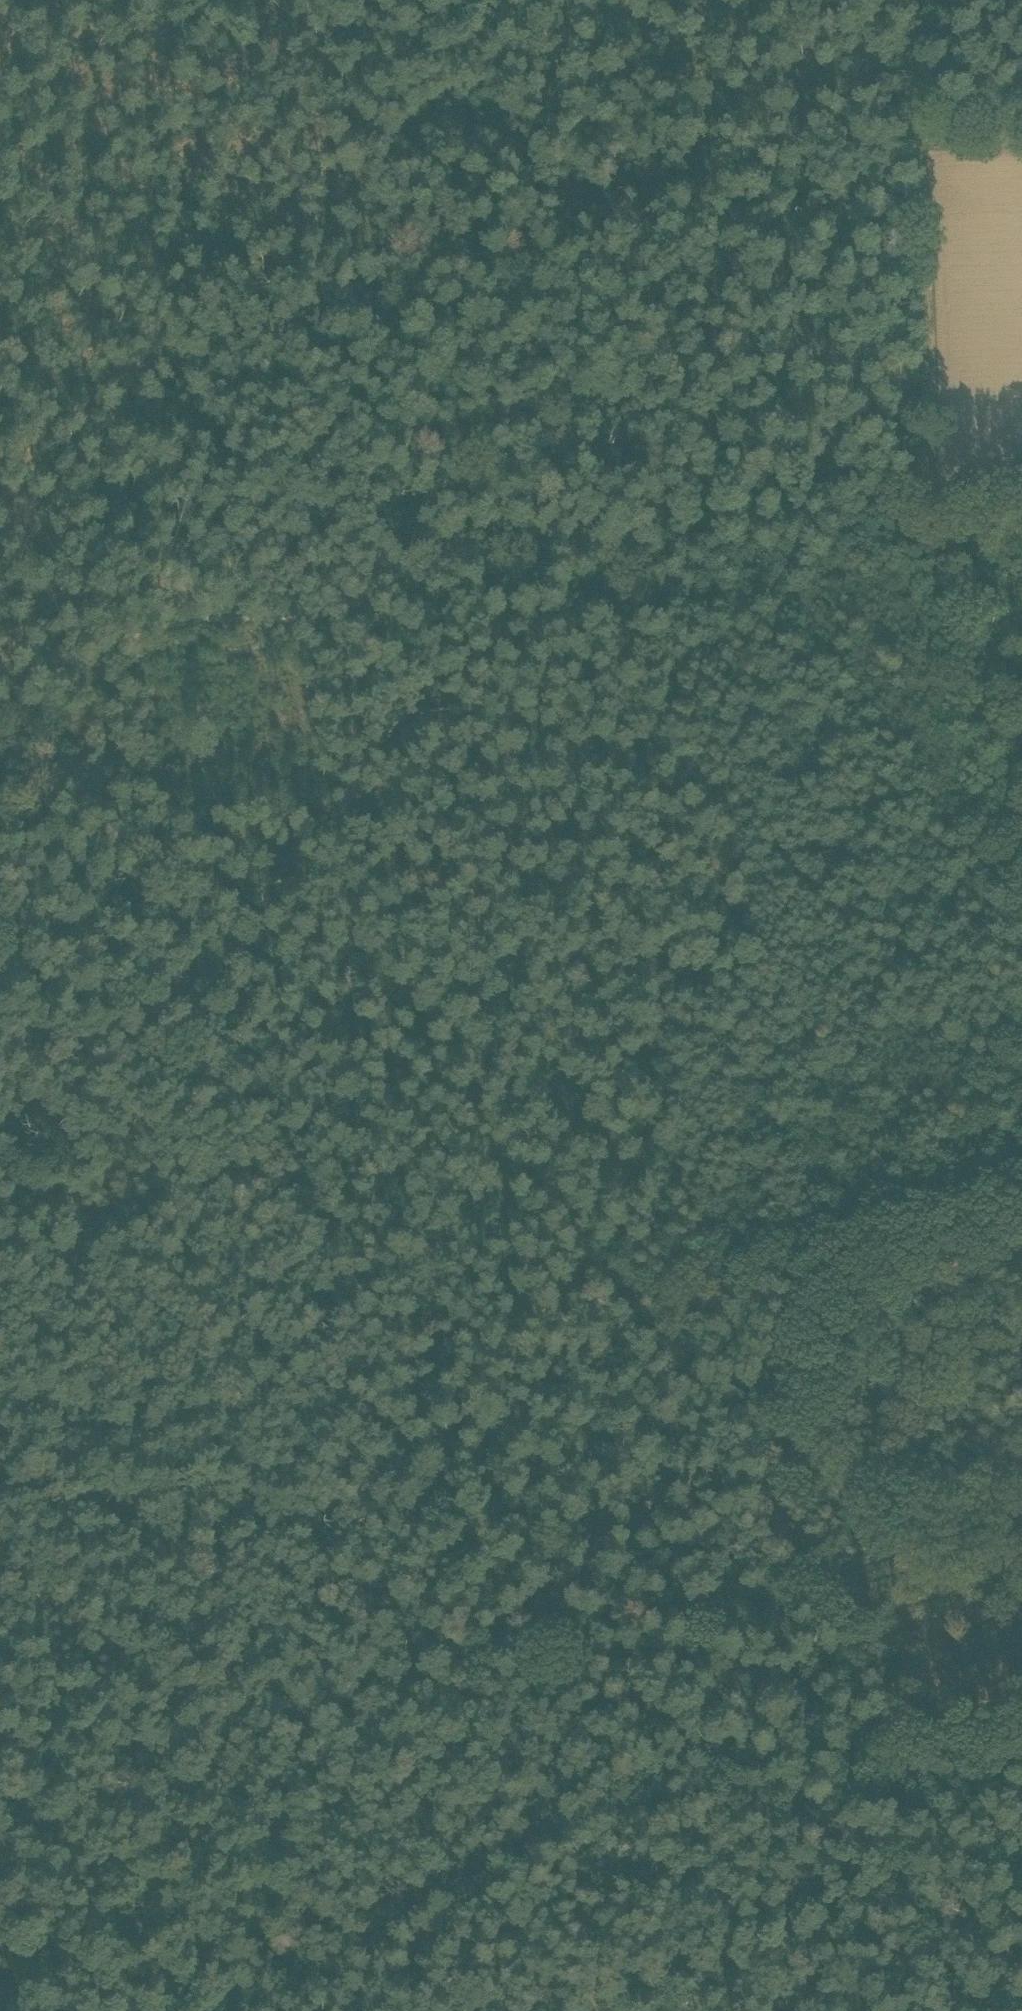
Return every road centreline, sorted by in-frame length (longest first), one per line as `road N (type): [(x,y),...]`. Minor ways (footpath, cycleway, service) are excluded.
road 1 (track): [(0,718),(125,643),(549,557),(951,500)]
road 2 (track): [(223,2010),(535,1836),(1021,1741)]
road 3 (track): [(951,500),(924,0)]
road 4 (track): [(951,500),(968,593),(1021,777)]
road 5 (track): [(860,1767),(945,2010)]

